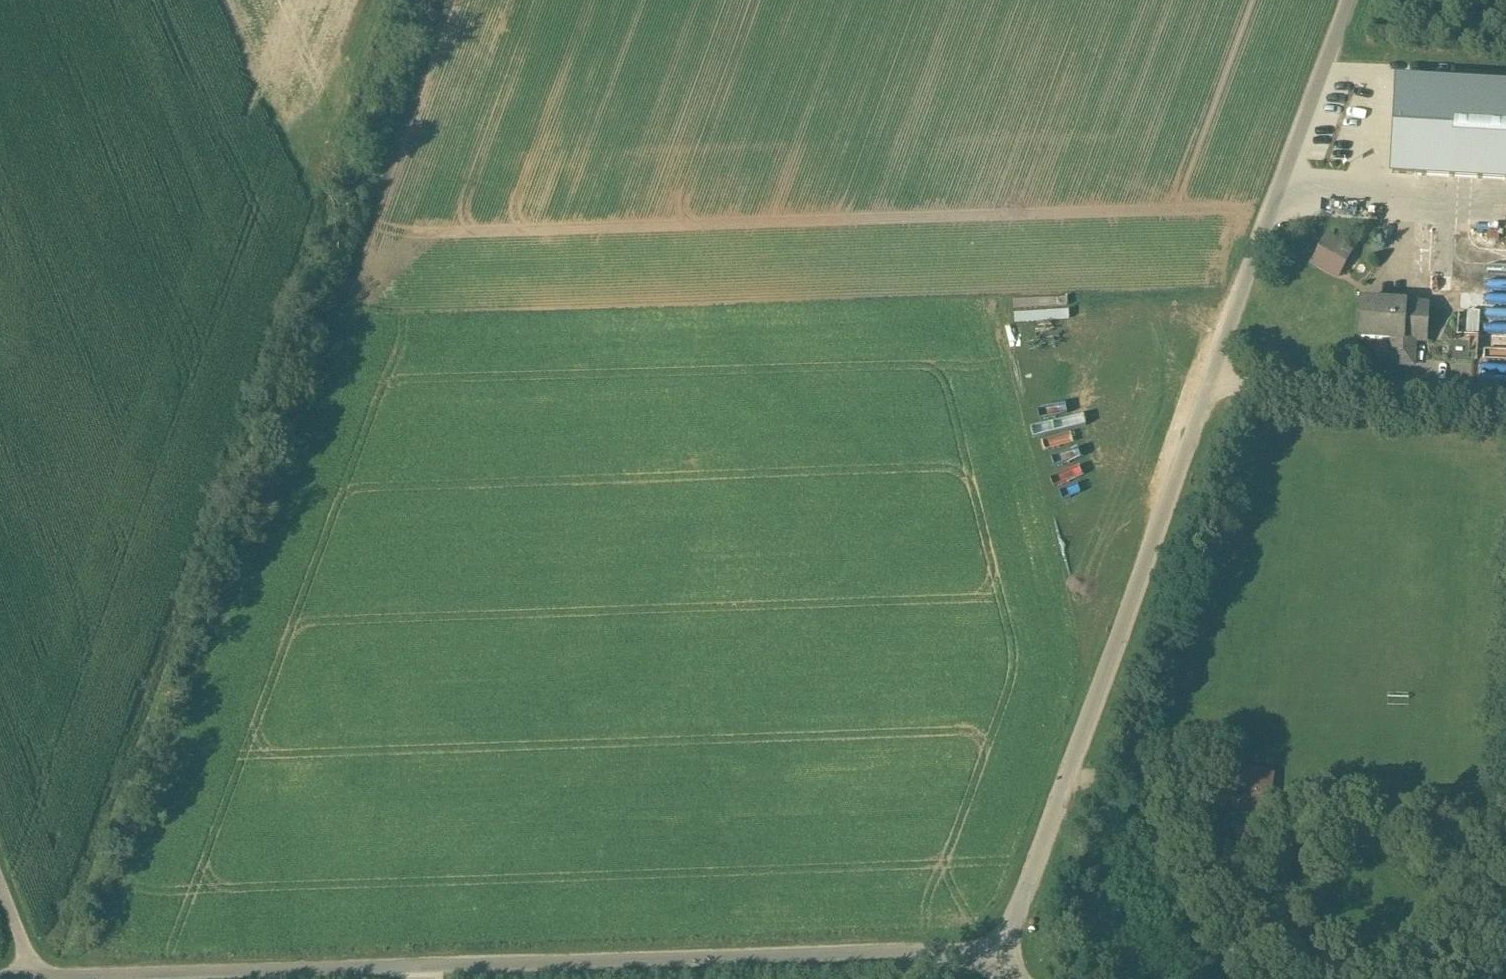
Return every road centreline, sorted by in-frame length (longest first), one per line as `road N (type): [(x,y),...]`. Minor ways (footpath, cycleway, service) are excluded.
road 1 (unclassified): [(997,953),(1348,0)]
road 2 (unclassified): [(997,953),(0,978)]

